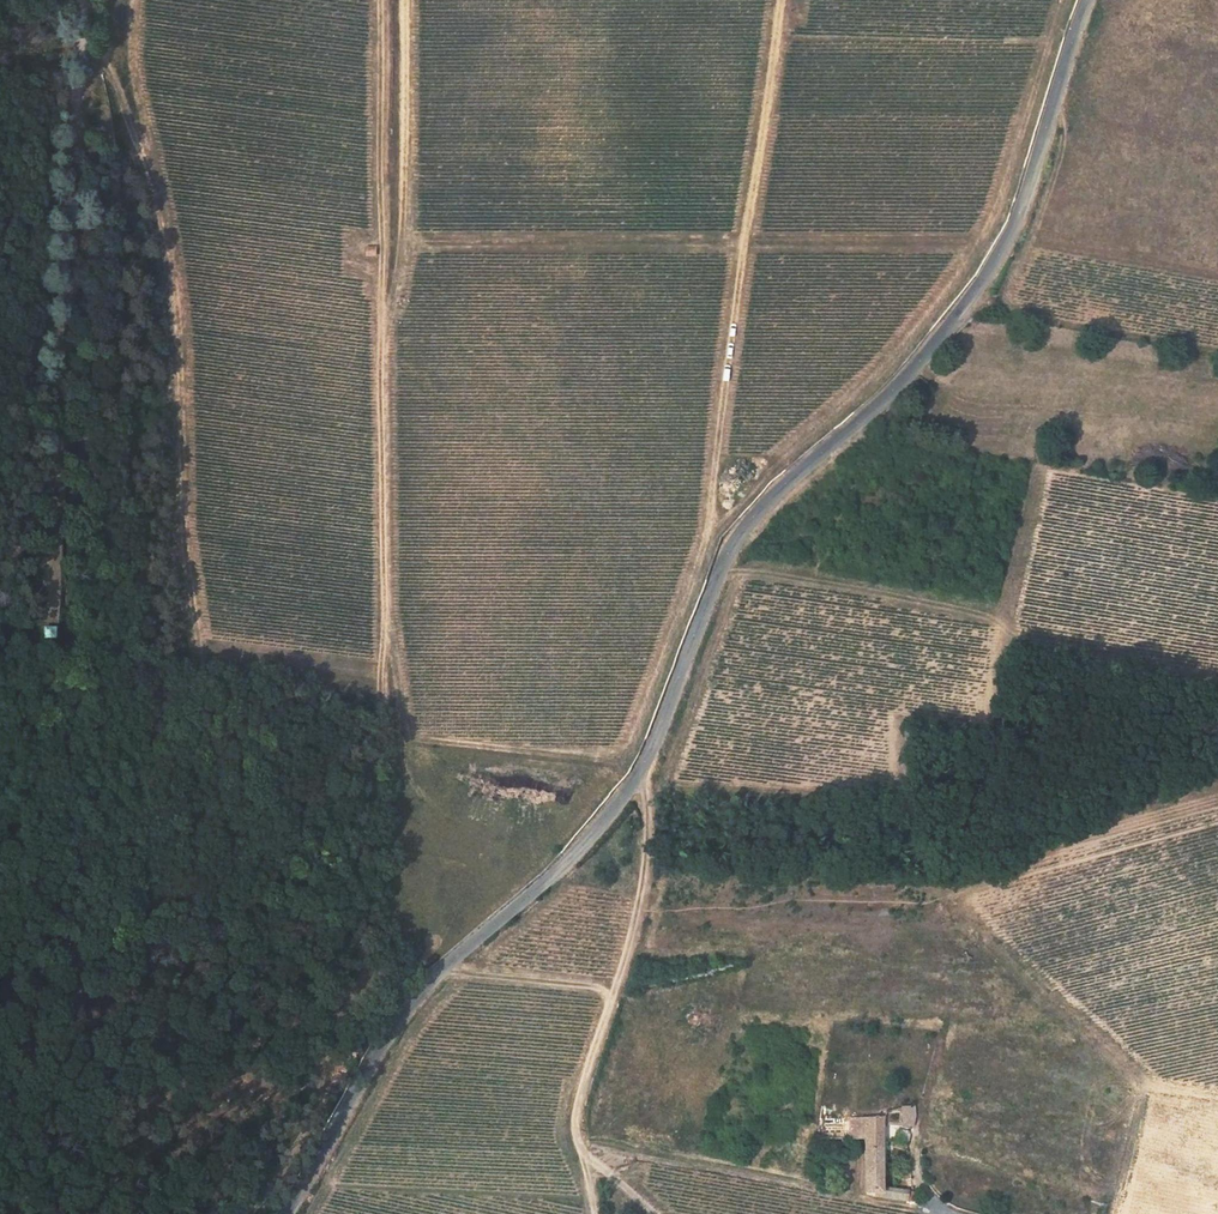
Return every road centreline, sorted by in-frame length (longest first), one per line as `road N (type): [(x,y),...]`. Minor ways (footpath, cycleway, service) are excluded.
road 1 (tertiary): [(286,1213),(412,999),(563,866),(638,775),(719,571),(748,524),(931,349),(980,286),(1017,220),(1086,0)]
road 2 (track): [(405,0),(406,166),(380,348),(386,610),(377,758),(287,894),(243,927)]
road 3 (track): [(81,0),(51,468),(0,556)]
road 4 (track): [(780,0),(711,518)]
road 5 (track): [(638,775),(650,834),(643,881),(577,1130),(596,1213)]

